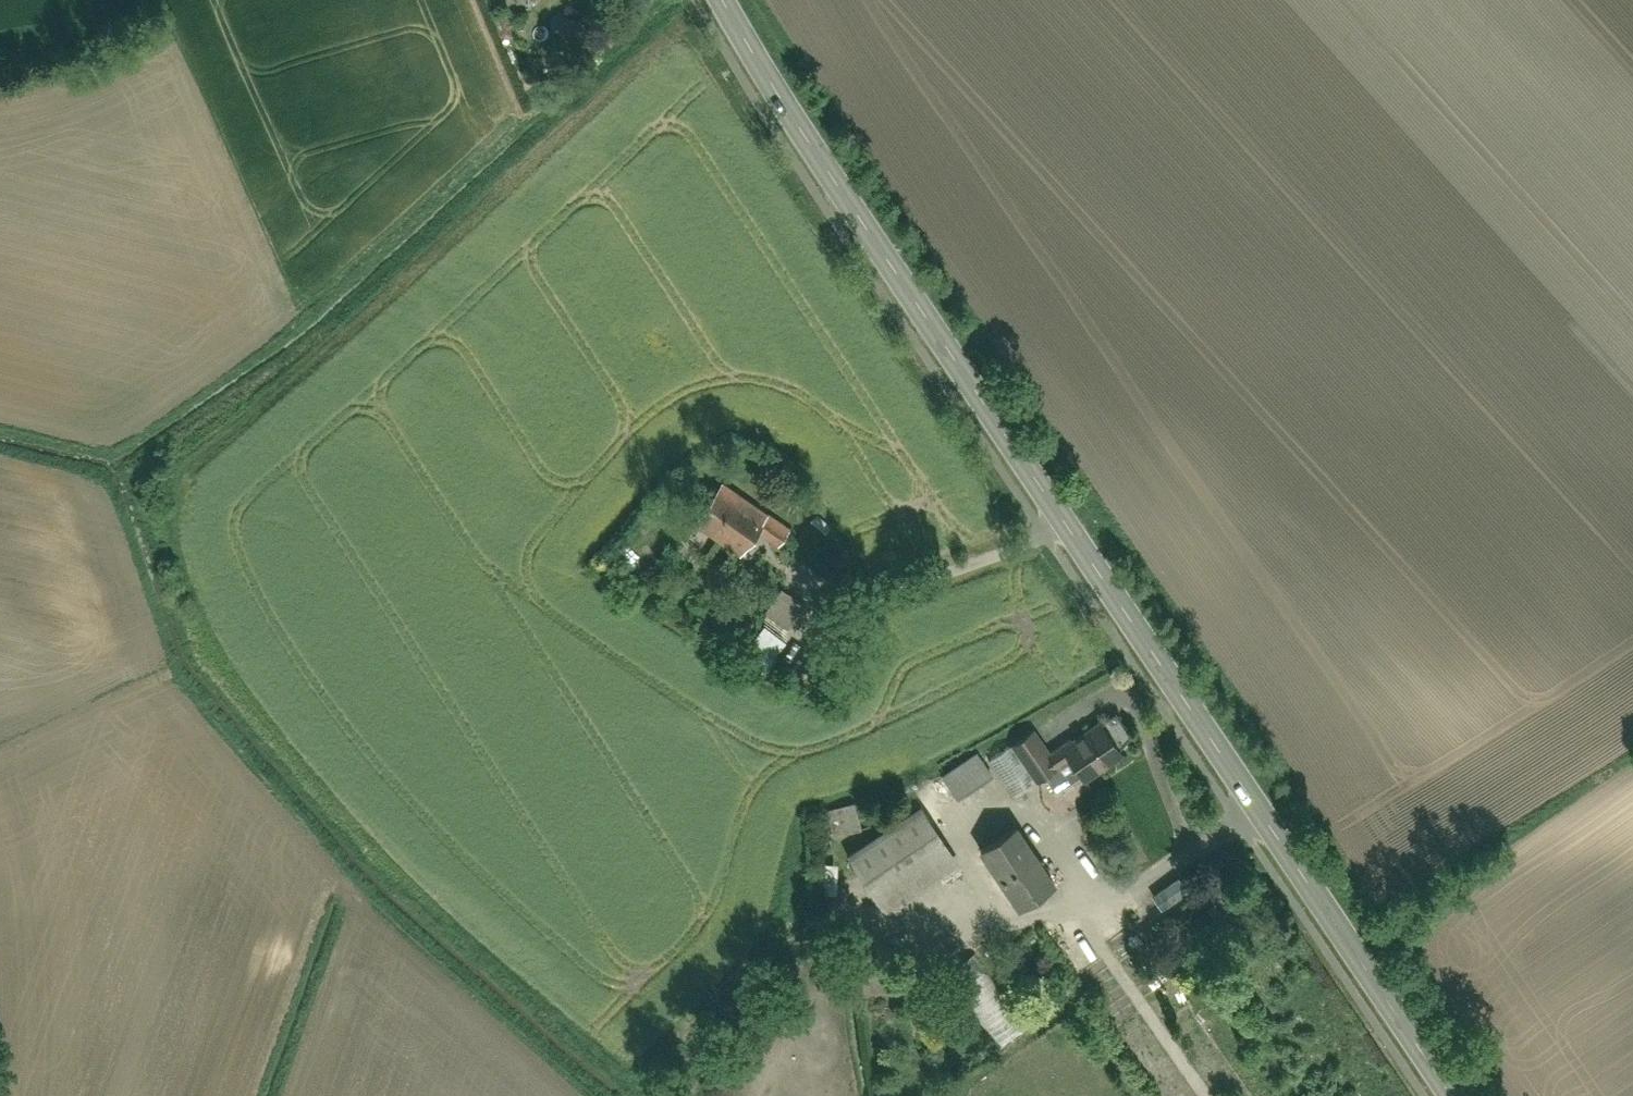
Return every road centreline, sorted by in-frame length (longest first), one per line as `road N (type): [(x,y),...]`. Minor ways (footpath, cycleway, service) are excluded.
road 1 (tertiary): [(1450,1095),(1230,785),(717,0)]

